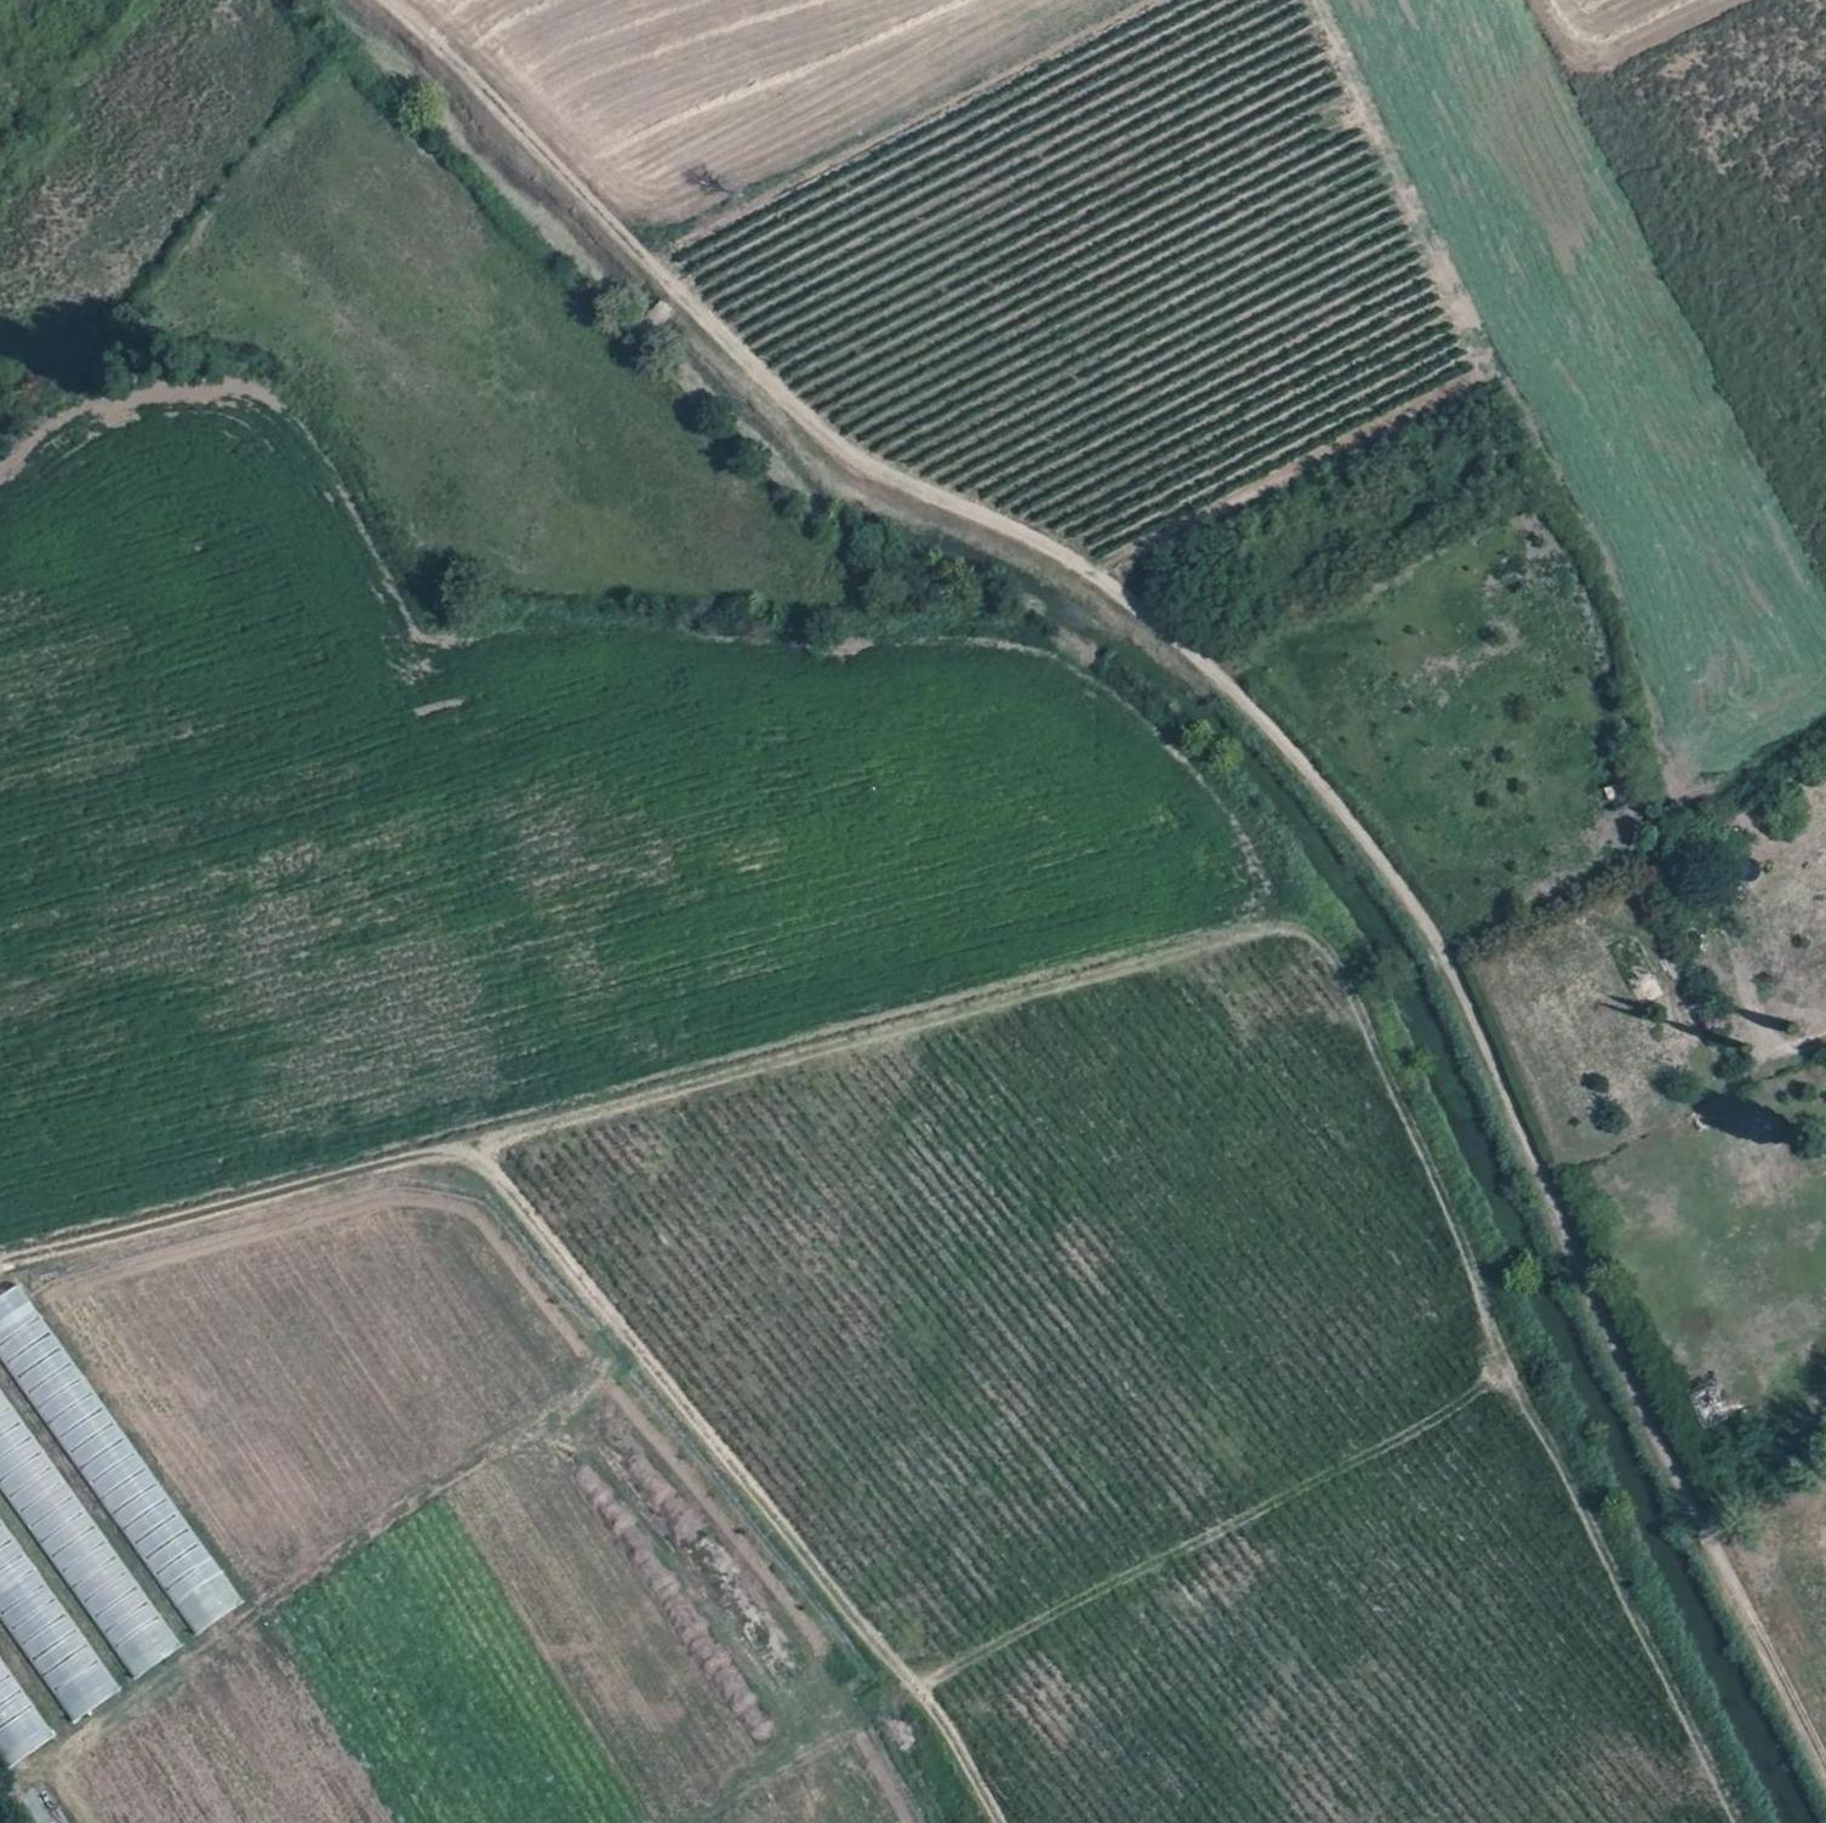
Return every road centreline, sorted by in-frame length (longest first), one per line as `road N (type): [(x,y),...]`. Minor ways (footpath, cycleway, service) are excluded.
road 1 (track): [(382,0),(579,192),(773,402),(866,469),(1115,591),(1266,729),(1351,824),(1453,971),(1653,1435),(1825,1768)]

